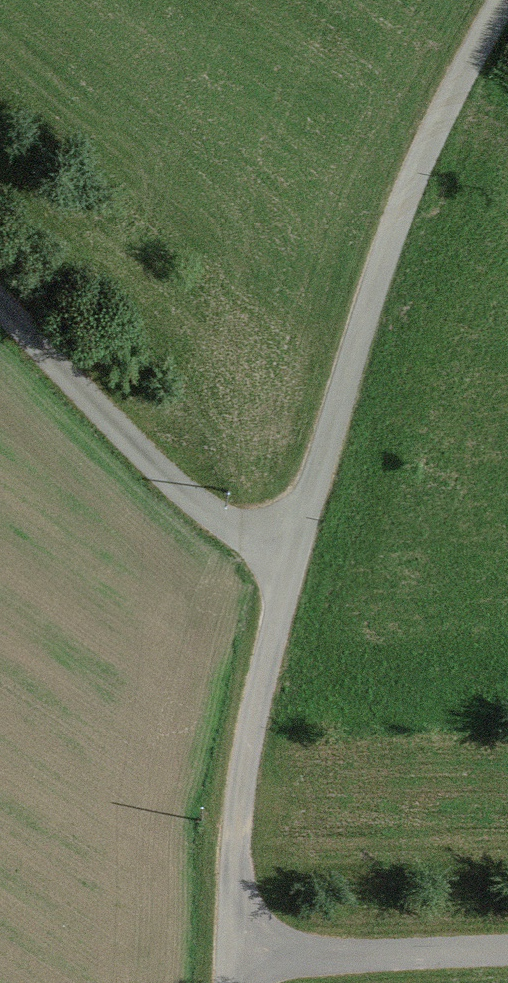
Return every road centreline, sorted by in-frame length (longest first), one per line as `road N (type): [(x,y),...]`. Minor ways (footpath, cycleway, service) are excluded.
road 1 (unclassified): [(235,982),(253,754),(361,334),(416,177),(505,0)]
road 2 (track): [(0,306),(179,499),(230,529),(304,553)]
road 3 (track): [(507,960),(235,969)]

